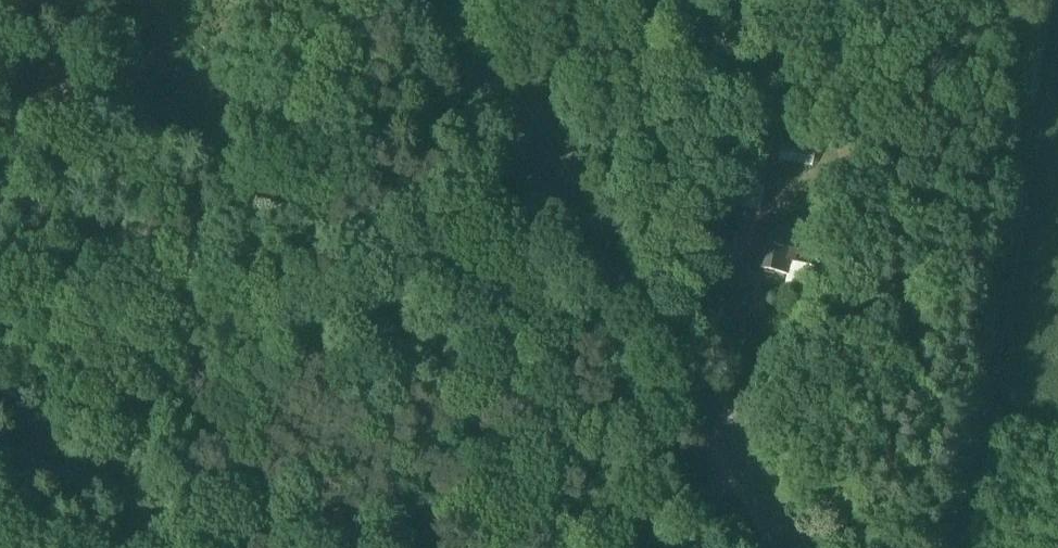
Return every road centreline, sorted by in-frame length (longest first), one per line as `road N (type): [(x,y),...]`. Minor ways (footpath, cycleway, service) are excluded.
road 1 (tertiary): [(440,0),(609,249),(793,547)]
road 2 (track): [(1056,0),(942,547)]

